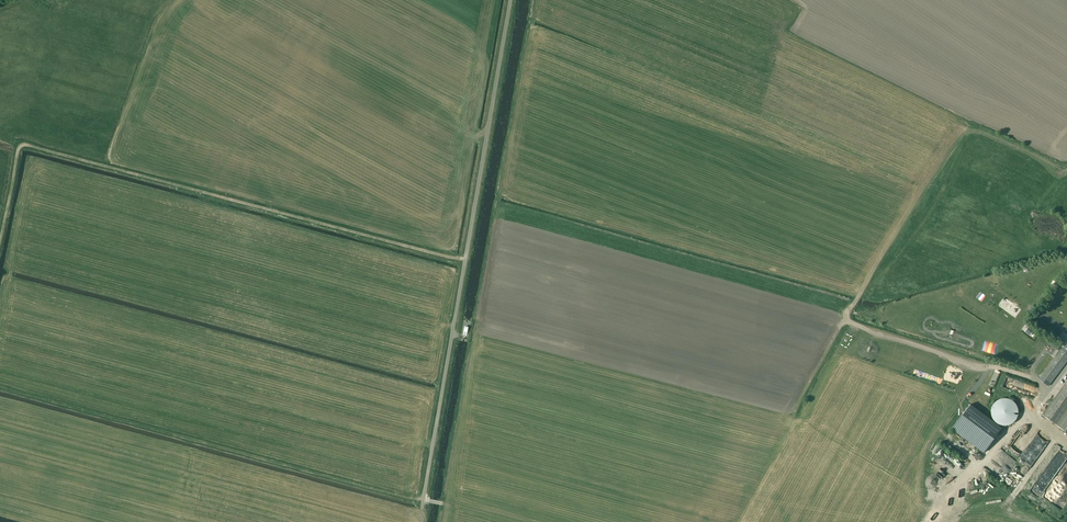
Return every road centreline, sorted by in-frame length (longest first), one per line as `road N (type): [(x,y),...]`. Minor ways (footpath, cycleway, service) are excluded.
road 1 (track): [(0,240),(17,150),(25,145),(465,260)]
road 2 (unclassified): [(510,0),(422,509)]

